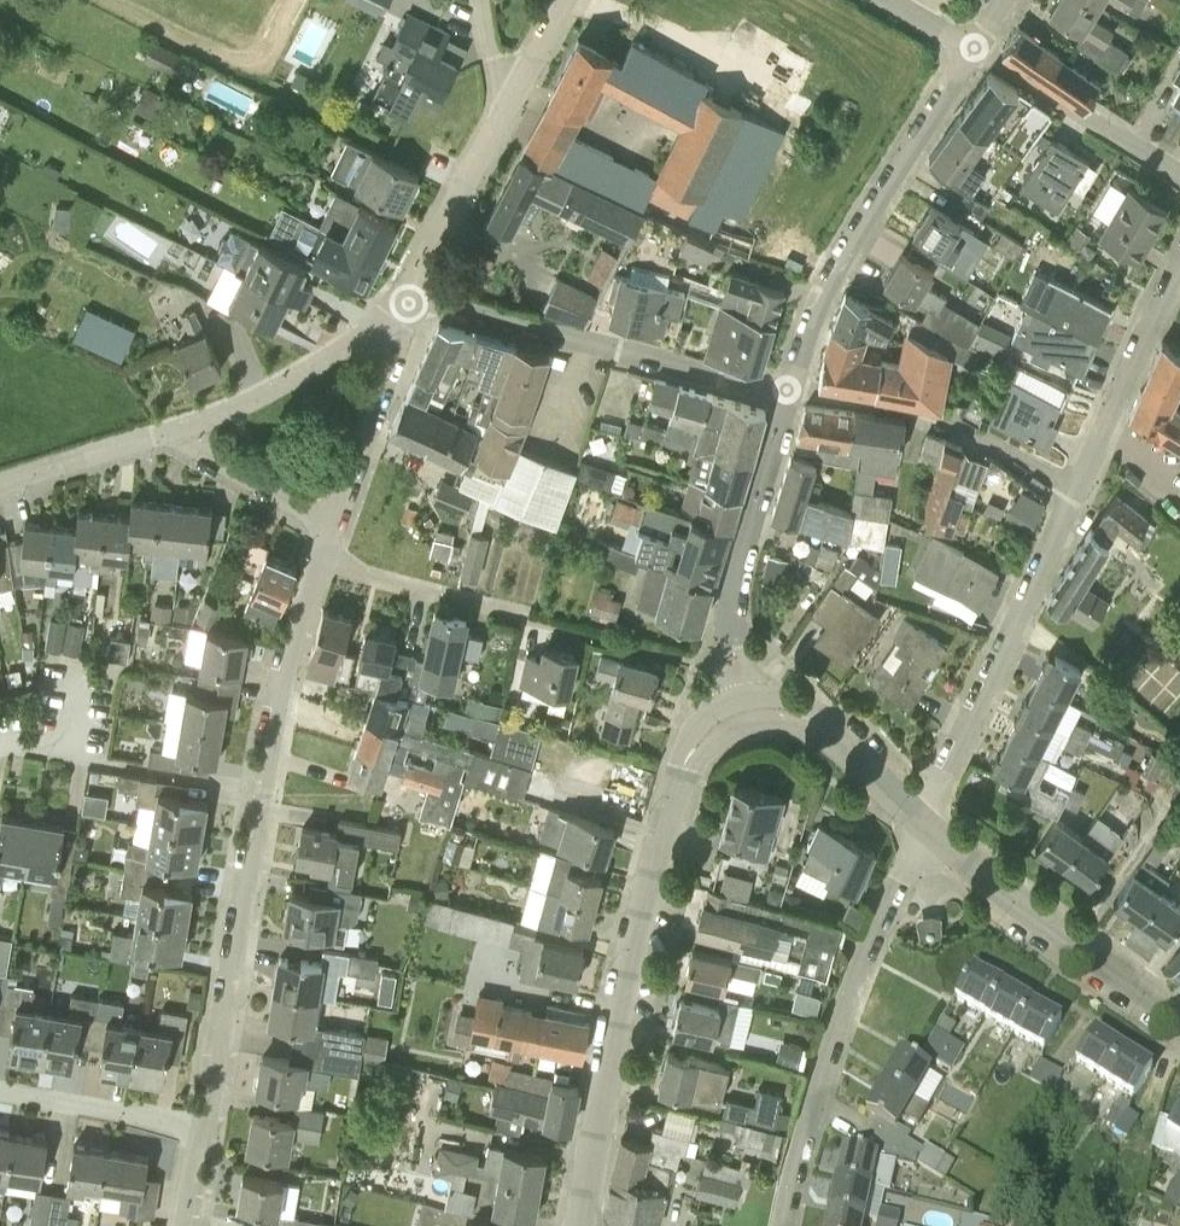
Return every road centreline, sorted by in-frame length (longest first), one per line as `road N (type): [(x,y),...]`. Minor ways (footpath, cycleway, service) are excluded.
road 1 (residential): [(207,1126),(289,673),(321,565)]
road 2 (tertiary): [(578,1225),(611,1040),(682,771),(721,719),(742,707)]
road 3 (residential): [(783,1225),(824,1068),(922,822)]
road 4 (residential): [(787,390),(405,296)]
road 5 (residential): [(787,390),(841,247),(974,47)]
road 6 (residential): [(1073,490),(922,822)]
road 7 (residential): [(742,707),(730,606),(787,390)]
road 8 (tertiary): [(1179,1016),(922,822)]
road 9 (residential): [(787,390),(948,420),(1073,490)]
road 10 (residential): [(190,427),(252,401),(405,296)]
road 11 (residential): [(562,623),(321,565)]
road 12 (residential): [(1179,272),(1073,490)]
road 13 (residential): [(974,47),(1179,176)]
road 14 (residential): [(328,521),(405,296)]
road 15 (residential): [(405,296),(511,99)]
road 16 (tertiary): [(922,822),(820,727),(792,712),(742,707)]
road 17 (residential): [(207,1126),(0,1089)]
road 18 (residential): [(0,482),(190,427)]
road 19 (residential): [(328,521),(200,452),(190,427)]

